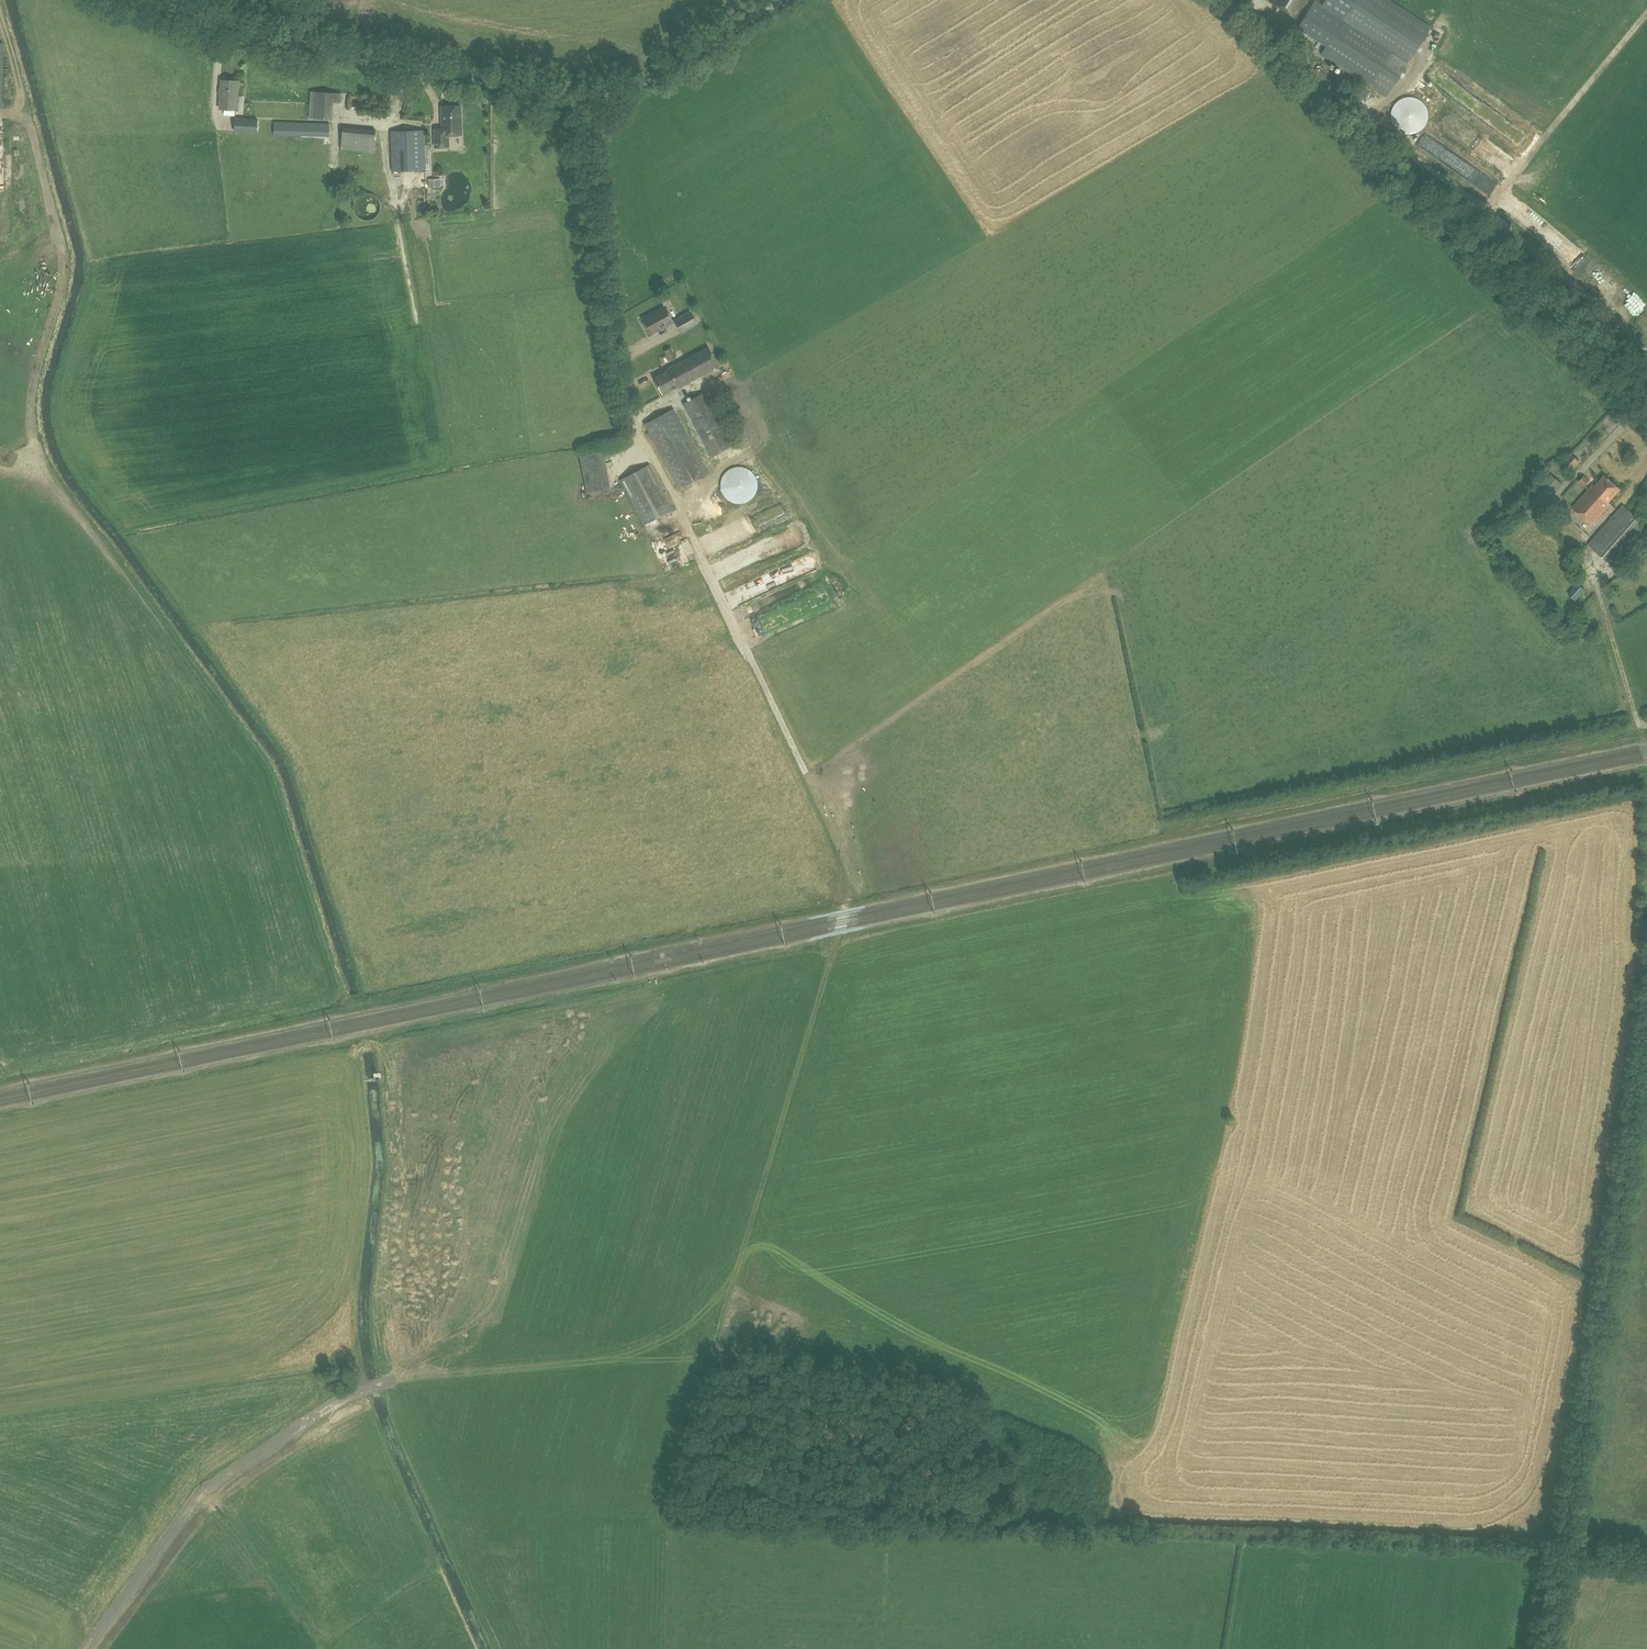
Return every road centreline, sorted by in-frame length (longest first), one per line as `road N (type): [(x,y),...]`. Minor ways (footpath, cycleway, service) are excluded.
road 1 (track): [(1227,0),(1359,144),(1641,406),(1559,491)]
road 2 (unclassified): [(778,0),(632,85),(580,99),(302,40),(166,0)]
road 3 (track): [(1646,1027),(1567,1511),(1574,1568),(1646,1578)]
road 4 (track): [(1646,758),(1583,541),(1646,468)]

